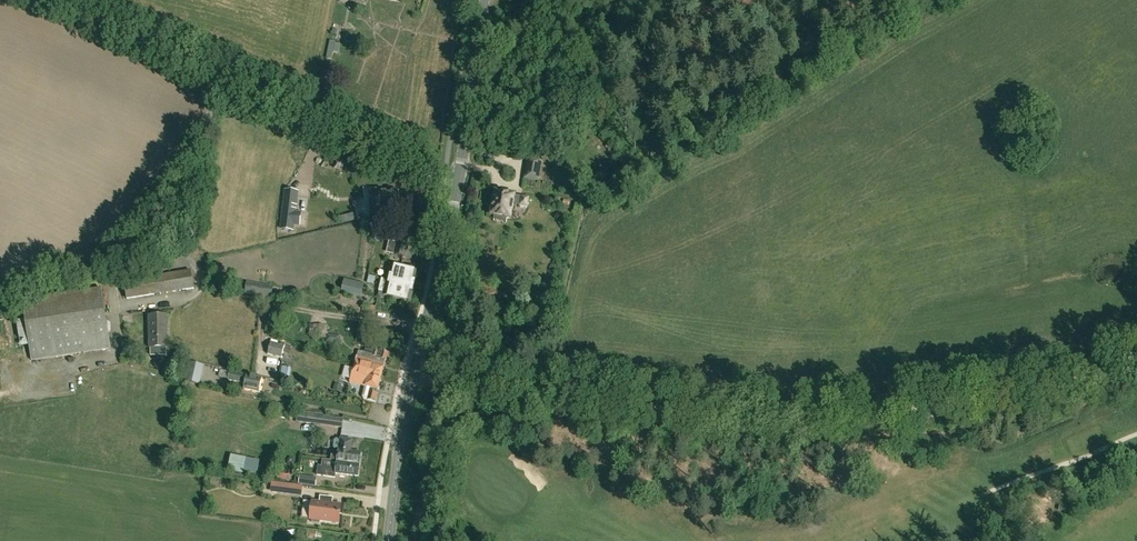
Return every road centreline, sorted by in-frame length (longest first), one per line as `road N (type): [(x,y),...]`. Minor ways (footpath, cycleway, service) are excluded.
road 1 (track): [(413,380),(679,411),(812,416),(948,404),(1136,362)]
road 2 (unclassified): [(457,188),(41,0)]
road 3 (tertiary): [(390,540),(413,380),(457,188)]
road 4 (tertiary): [(457,188),(483,0)]

